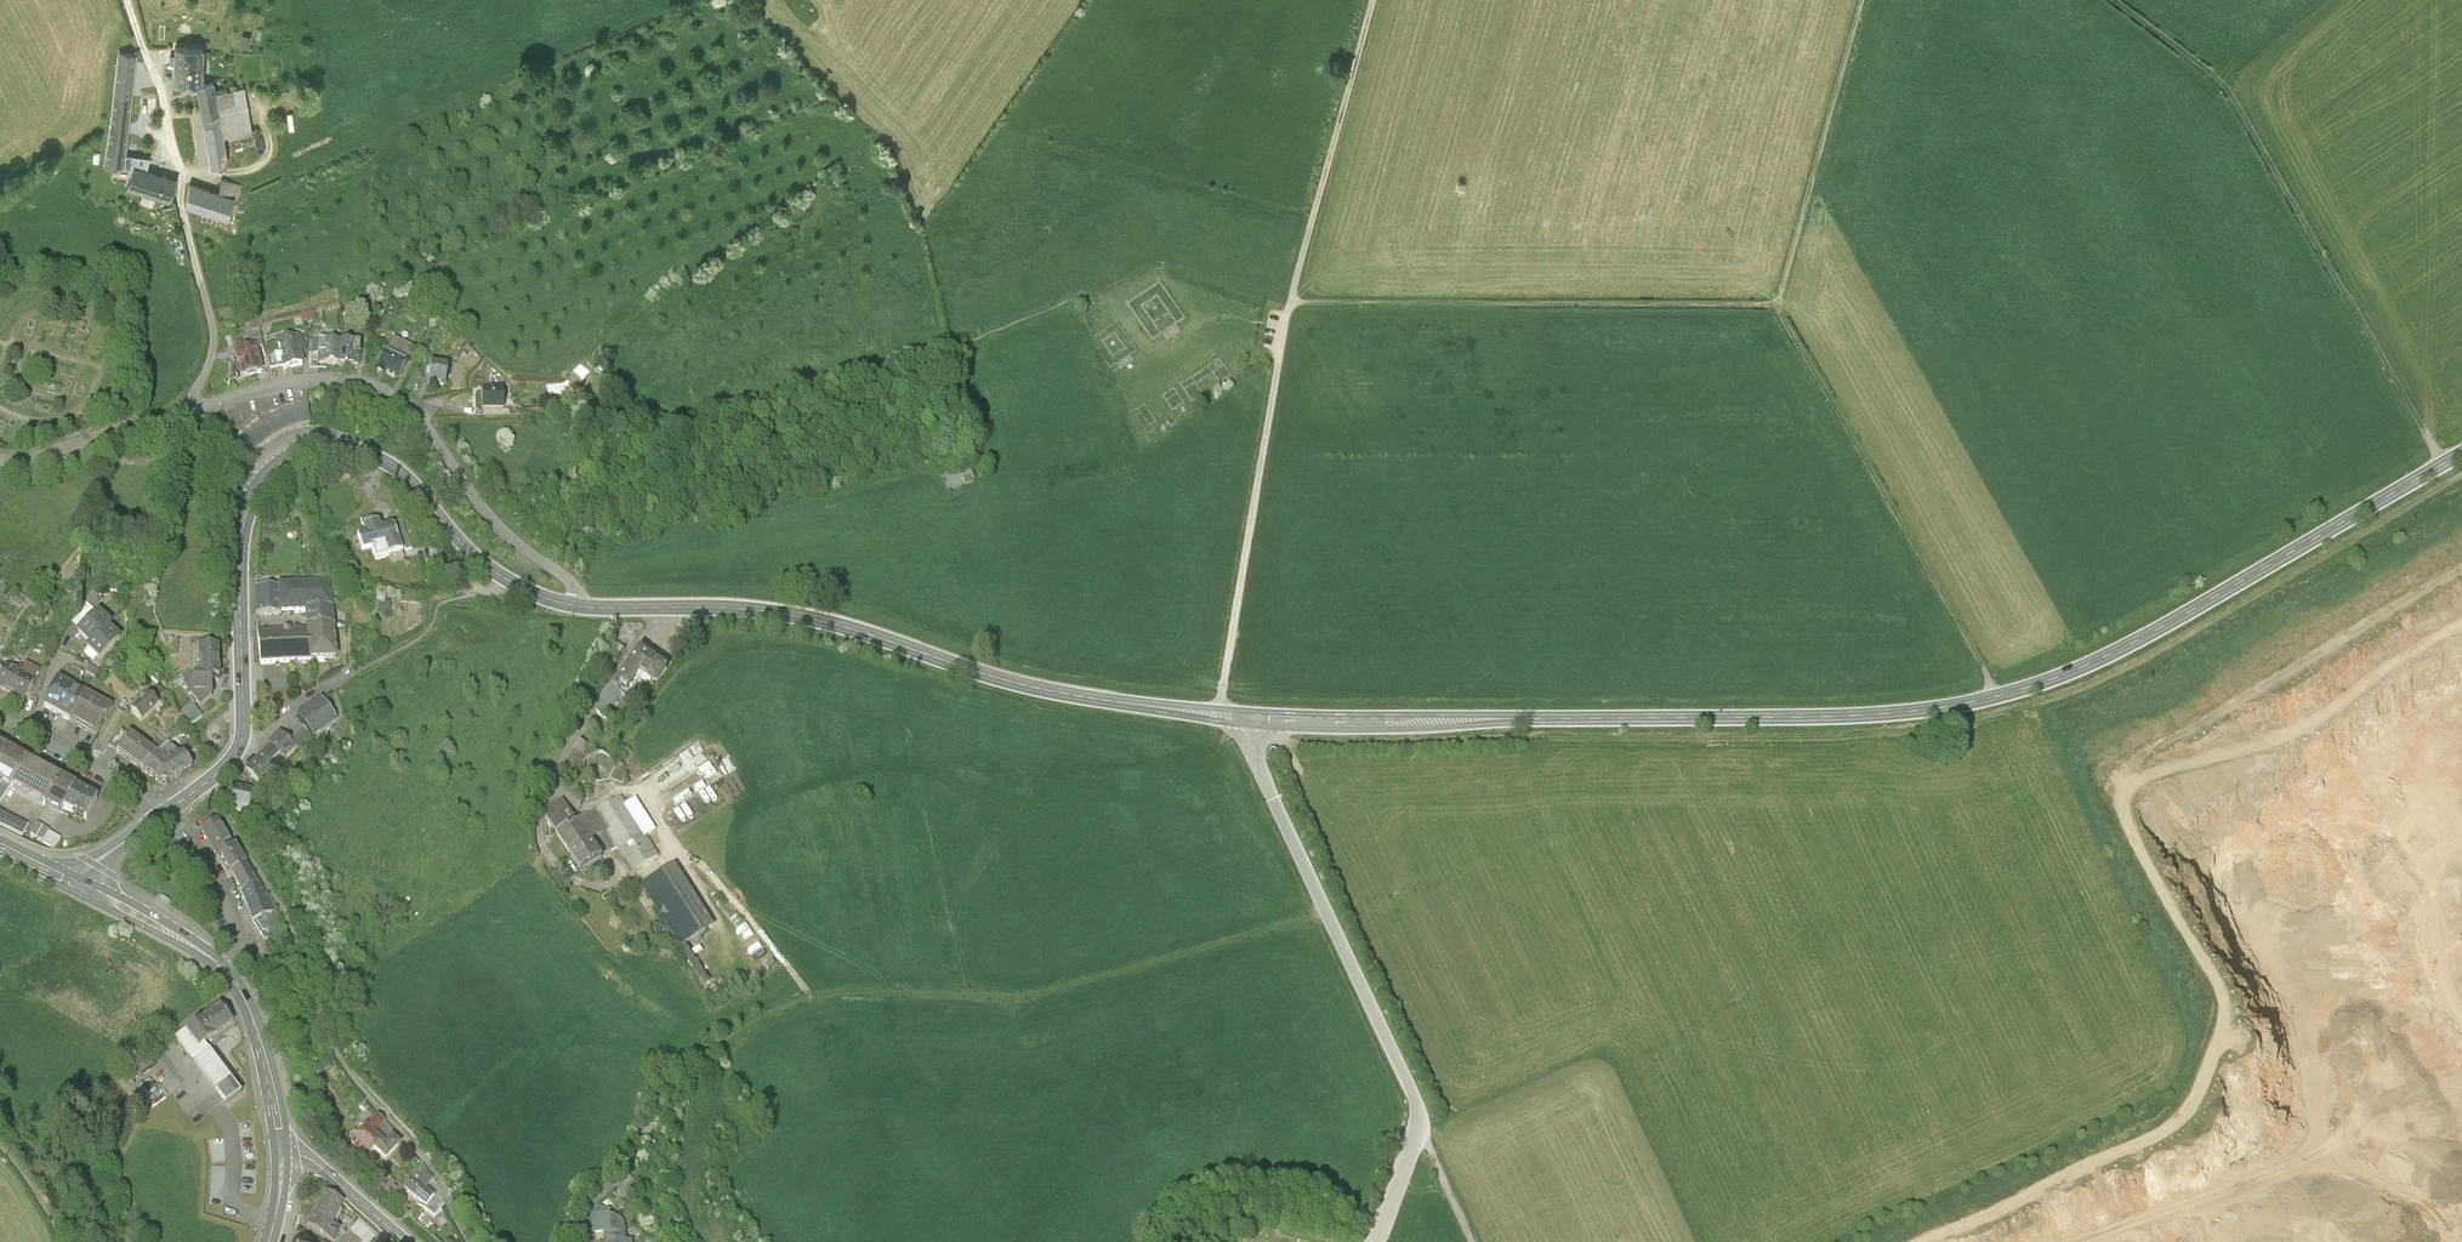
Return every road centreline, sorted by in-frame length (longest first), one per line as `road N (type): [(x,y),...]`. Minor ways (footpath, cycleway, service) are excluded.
road 1 (secondary): [(2461,452),(2078,670),(1998,697),(1883,715),(1269,720),(1066,693),(762,606),(585,607)]
road 2 (track): [(2461,475),(2121,670),(1990,717),(1831,734),(1244,743)]
road 3 (track): [(608,1192),(719,1048),(786,1009),(851,996),(1025,997),(1326,916)]
road 4 (residential): [(585,607),(571,582),(482,512),(398,402),(351,382),(257,393),(54,480),(0,484)]
road 5 (secondary): [(585,607),(532,593),(484,565),(392,463),(339,444),(308,447),(271,471),(245,515),(241,743)]
road 6 (track): [(2444,463),(2227,82),(2119,0)]
road 7 (residential): [(470,1241),(443,1184),(338,1066),(282,916),(204,785)]
road 8 (track): [(1780,304),(1289,304)]
road 9 (track): [(1998,697),(1780,304)]
road 10 (track): [(1220,715),(1284,329)]
road 11 (track): [(1864,0),(1780,304)]
road 12 (track): [(1289,304),(1372,0)]
road 13 (residential): [(166,814),(0,716)]
road 14 (secondary): [(229,973),(267,1064),(284,1156)]
road 15 (secondary): [(70,882),(229,973)]
road 16 (secondary): [(284,1156),(312,1162),(406,1241)]
road 17 (track): [(1284,329),(1235,317),(1202,325),(1150,358)]
road 18 (residential): [(241,743),(352,675)]

